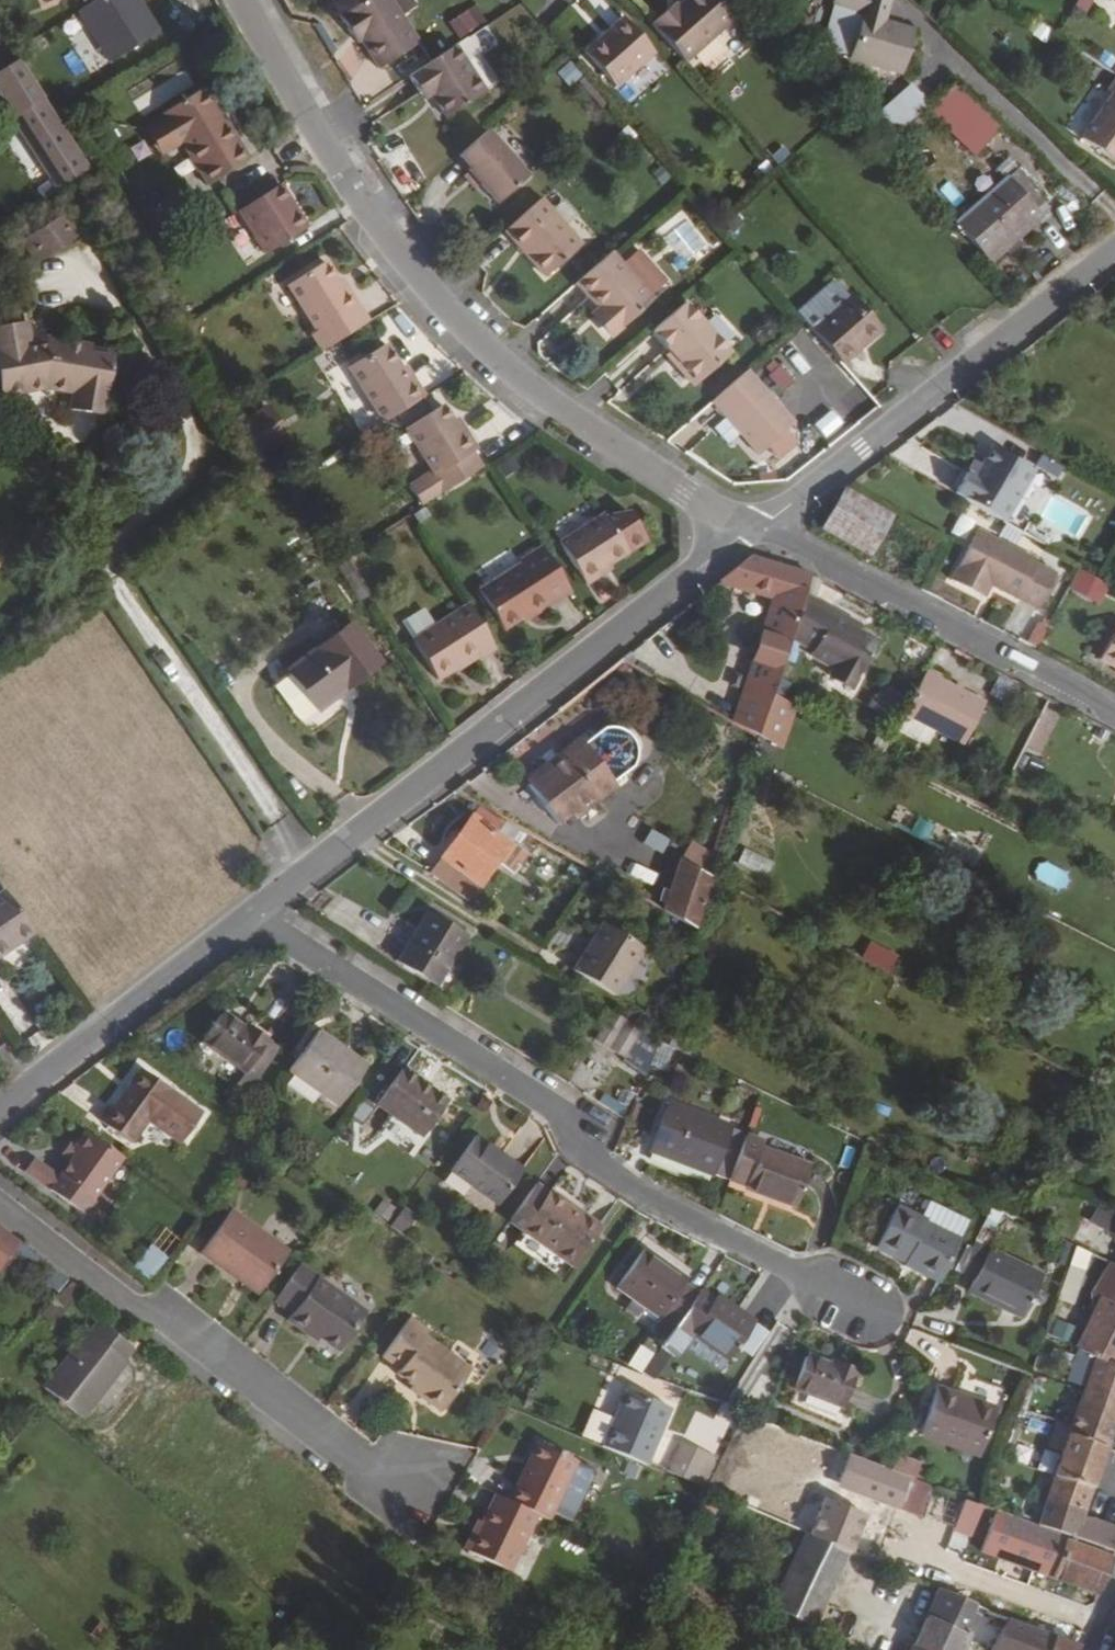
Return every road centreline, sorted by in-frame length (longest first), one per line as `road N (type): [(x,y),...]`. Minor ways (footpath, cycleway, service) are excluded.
road 1 (tertiary): [(757,529),(684,496),(544,406),(425,301),(240,0)]
road 2 (residential): [(855,1309),(585,1161),(541,1099),(251,914)]
road 3 (unclassified): [(757,529),(251,914)]
road 4 (residential): [(408,1482),(362,1473),(0,1205)]
road 5 (unclassified): [(757,529),(1114,255)]
road 6 (residential): [(1114,718),(757,529)]
road 7 (unclassified): [(251,914),(0,1109)]

